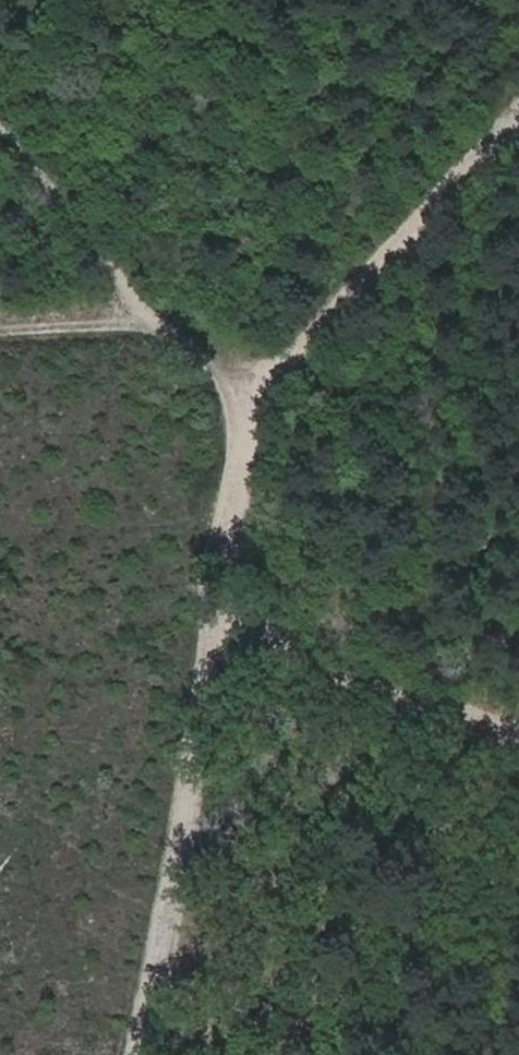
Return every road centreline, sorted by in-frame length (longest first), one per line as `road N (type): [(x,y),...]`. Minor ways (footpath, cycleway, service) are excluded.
road 1 (track): [(518,730),(400,701),(222,594),(233,414)]
road 2 (track): [(149,1054),(222,594)]
road 3 (track): [(518,117),(233,414)]
road 4 (track): [(233,414),(168,316),(0,328)]

